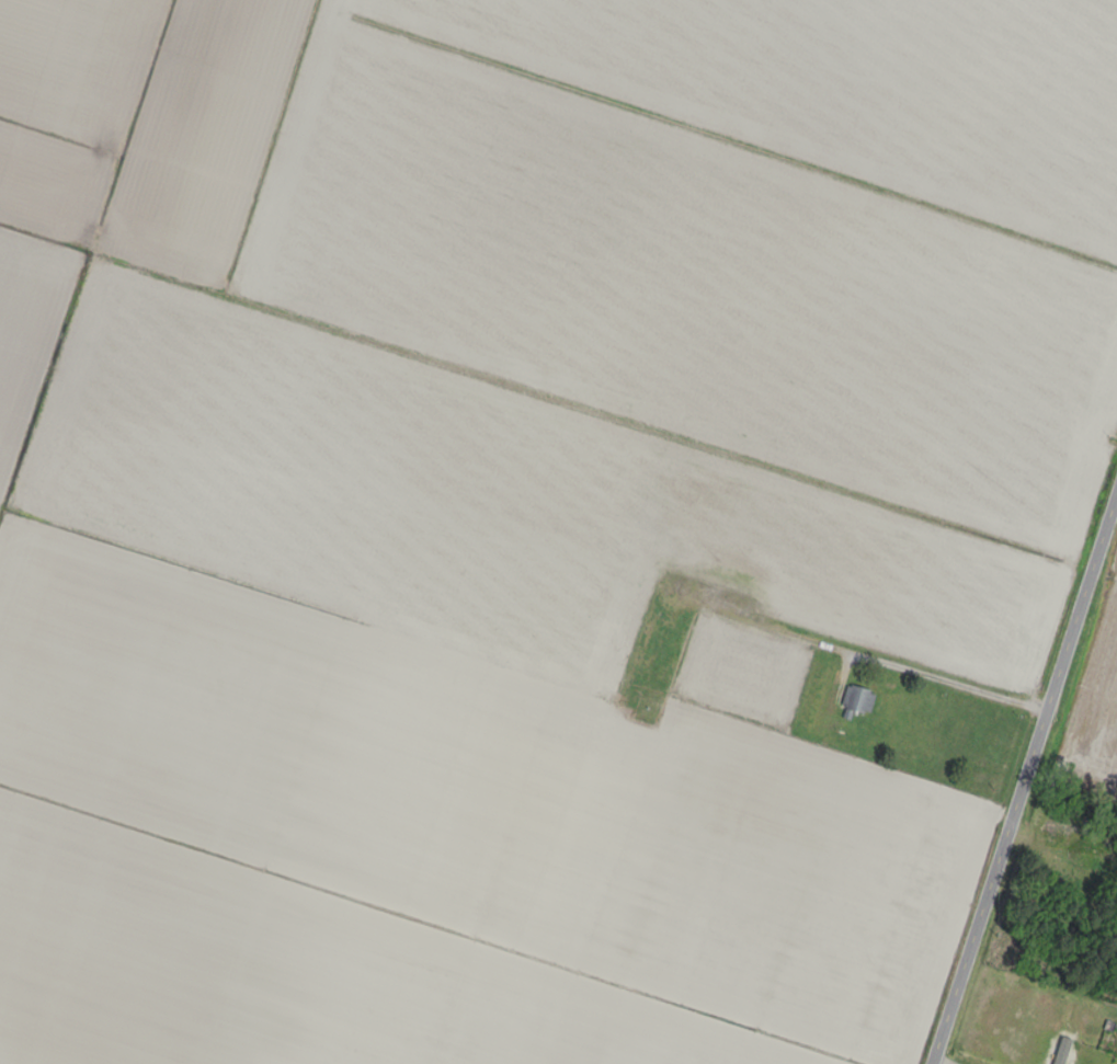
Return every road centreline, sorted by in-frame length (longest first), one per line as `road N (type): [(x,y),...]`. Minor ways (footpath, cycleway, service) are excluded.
road 1 (residential): [(937,1063),(1116,507)]

